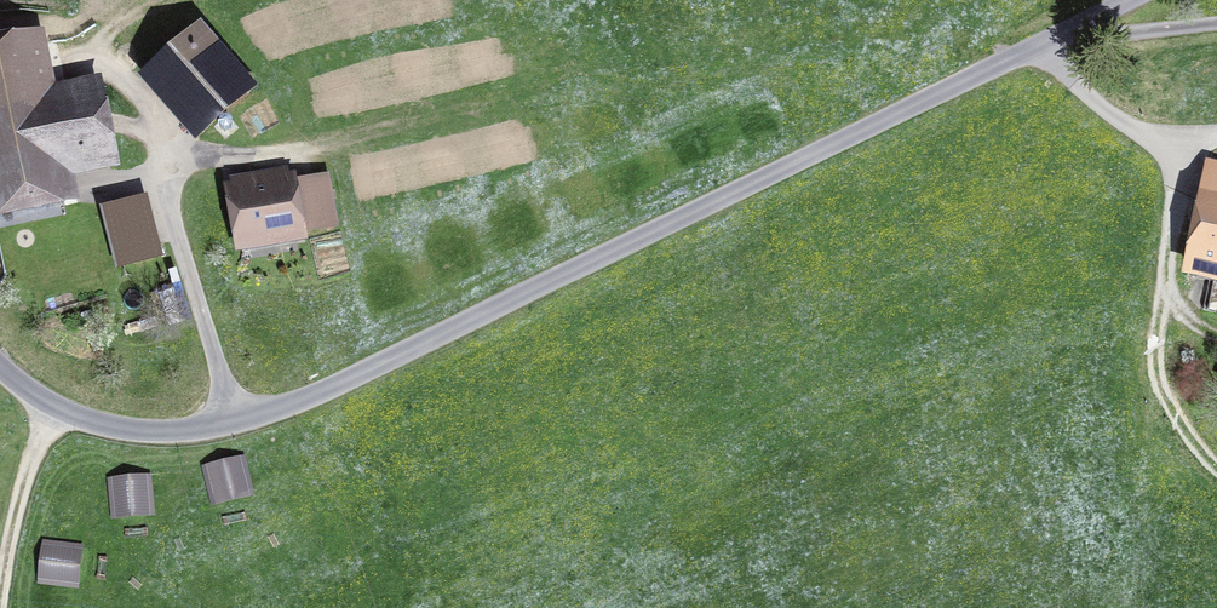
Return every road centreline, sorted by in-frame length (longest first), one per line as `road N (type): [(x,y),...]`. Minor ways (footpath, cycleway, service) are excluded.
road 1 (unclassified): [(1125,0),(375,368),(237,421),(157,428),(82,418),(54,407),(0,364)]
road 2 (track): [(1177,132),(1182,168),(1158,375),(1164,397),(1216,467)]
road 3 (track): [(237,421),(142,129)]
road 4 (track): [(1043,40),(1087,94),(1118,118),(1216,134)]
road 5 (track): [(54,407),(26,465),(0,582)]
road 6 (track): [(1093,16),(1129,29),(1216,22)]

